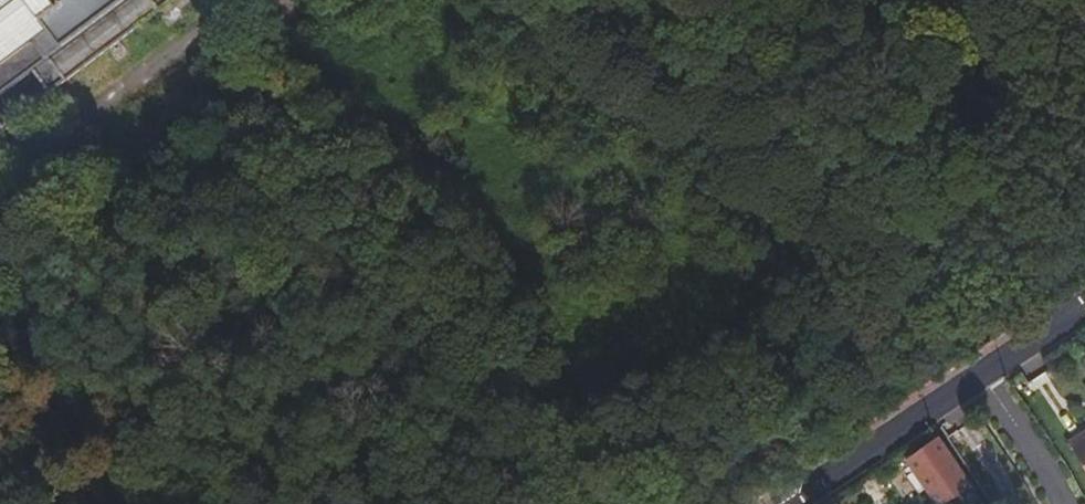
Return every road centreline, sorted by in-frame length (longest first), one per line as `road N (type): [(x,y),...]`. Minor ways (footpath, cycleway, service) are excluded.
road 1 (tertiary): [(981,365),(775,503)]
road 2 (residential): [(981,365),(1055,503)]
road 3 (tertiary): [(1084,296),(981,365)]

